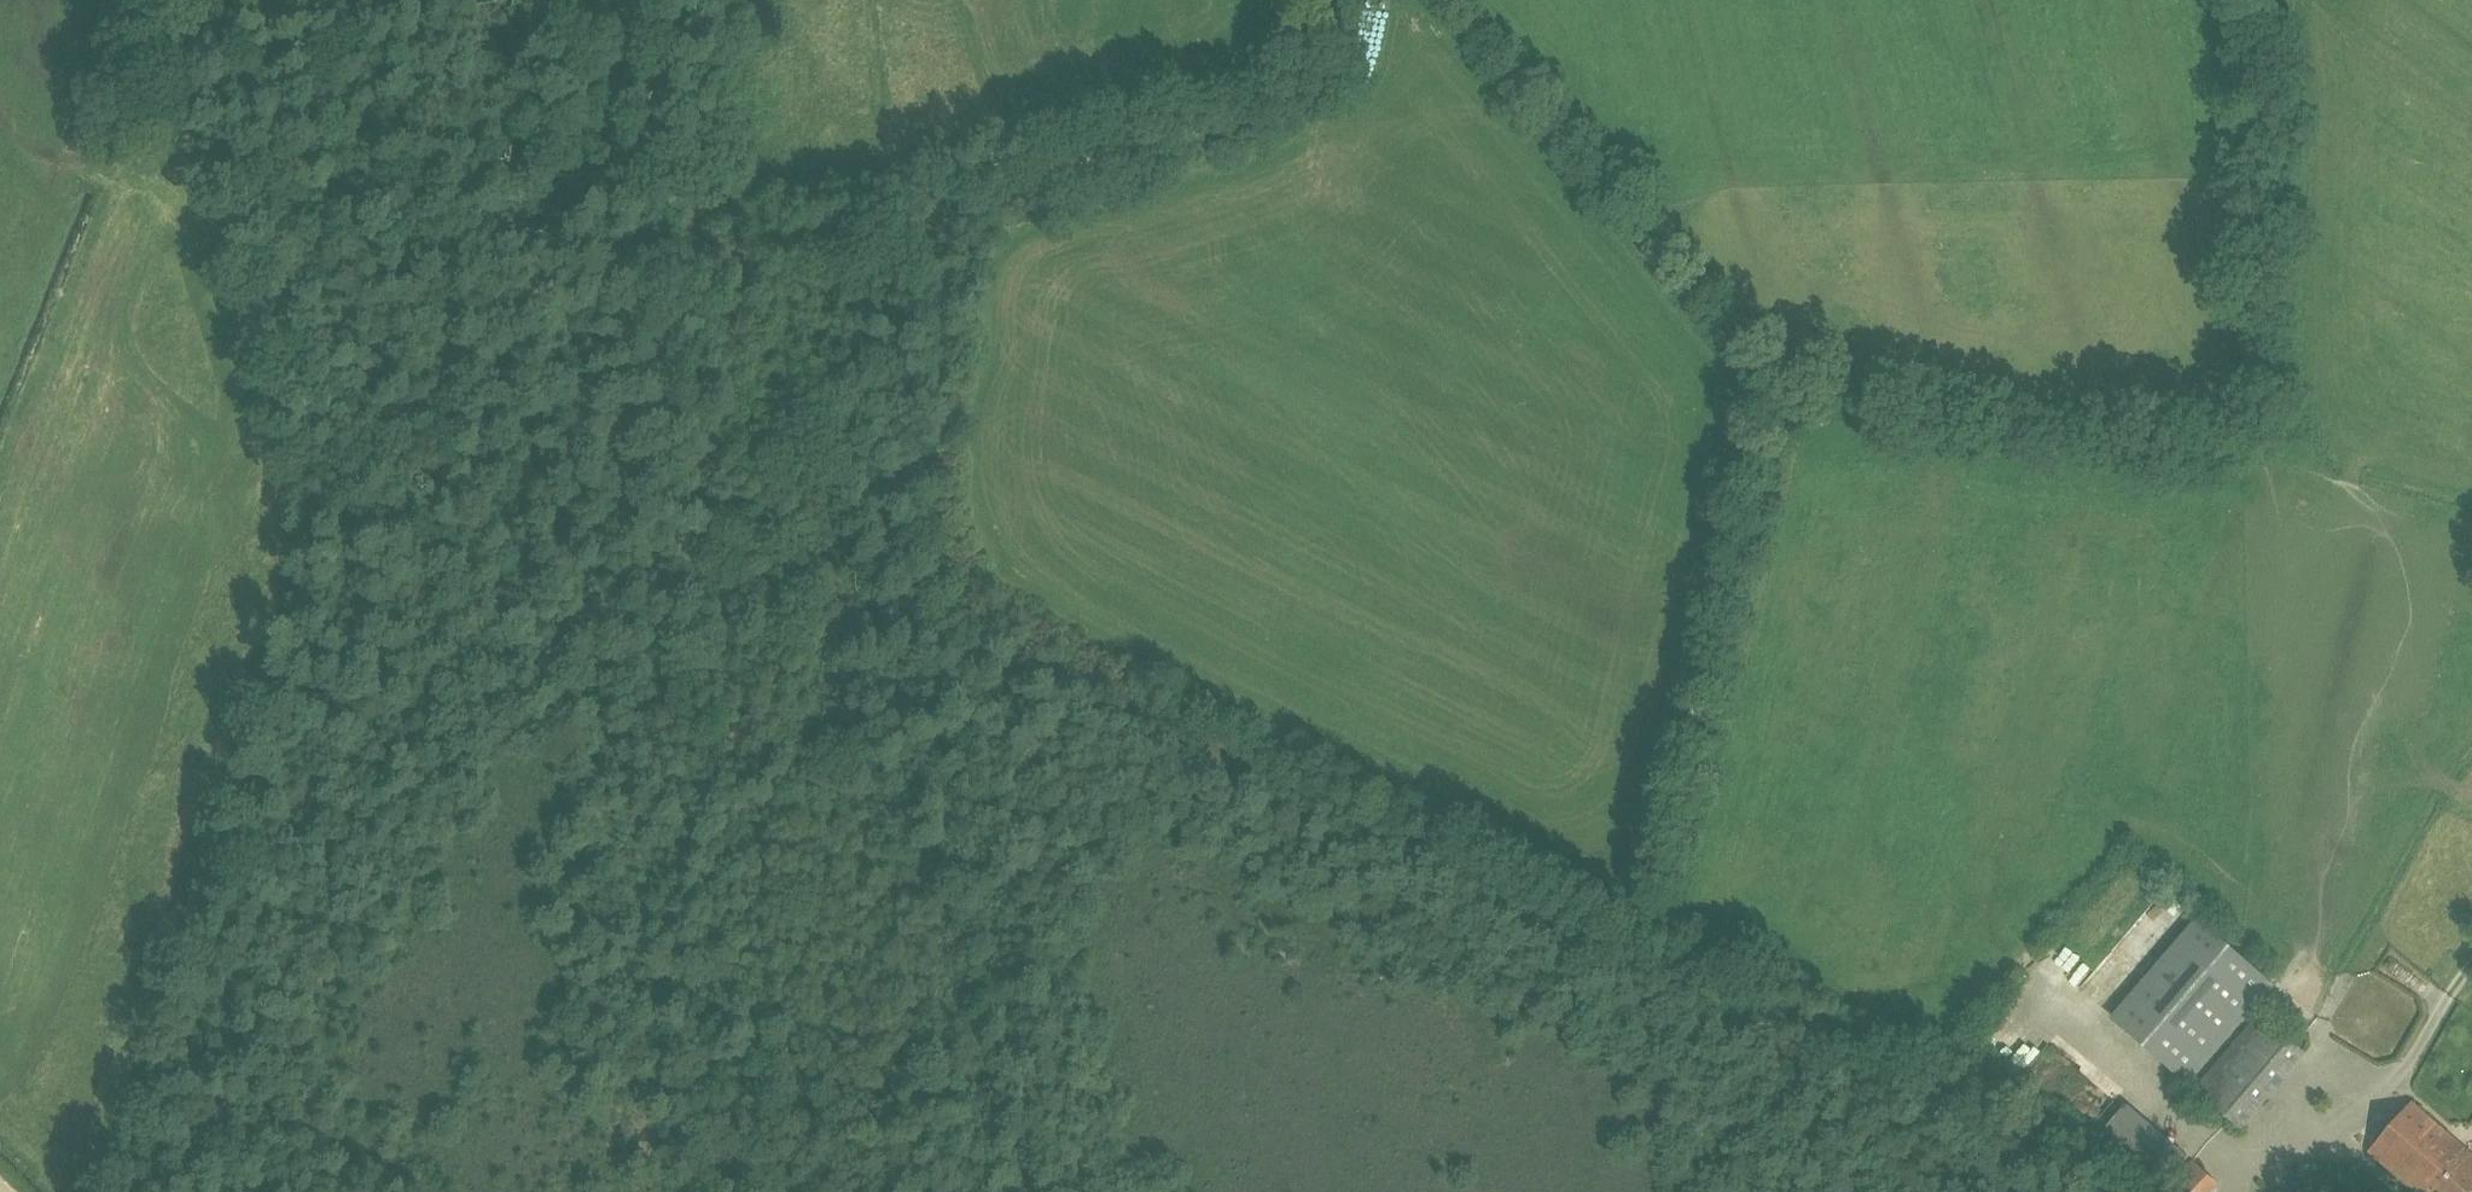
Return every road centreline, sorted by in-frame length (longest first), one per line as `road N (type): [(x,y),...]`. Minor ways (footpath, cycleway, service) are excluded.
road 1 (track): [(2102,1191),(1959,1098),(1863,1049),(1015,656),(974,630),(933,579),(929,543),(954,194)]
road 2 (track): [(954,194),(739,236),(671,235),(630,204),(450,0)]
road 3 (track): [(1316,0),(1301,65),(1283,96),(1255,116),(954,194)]

